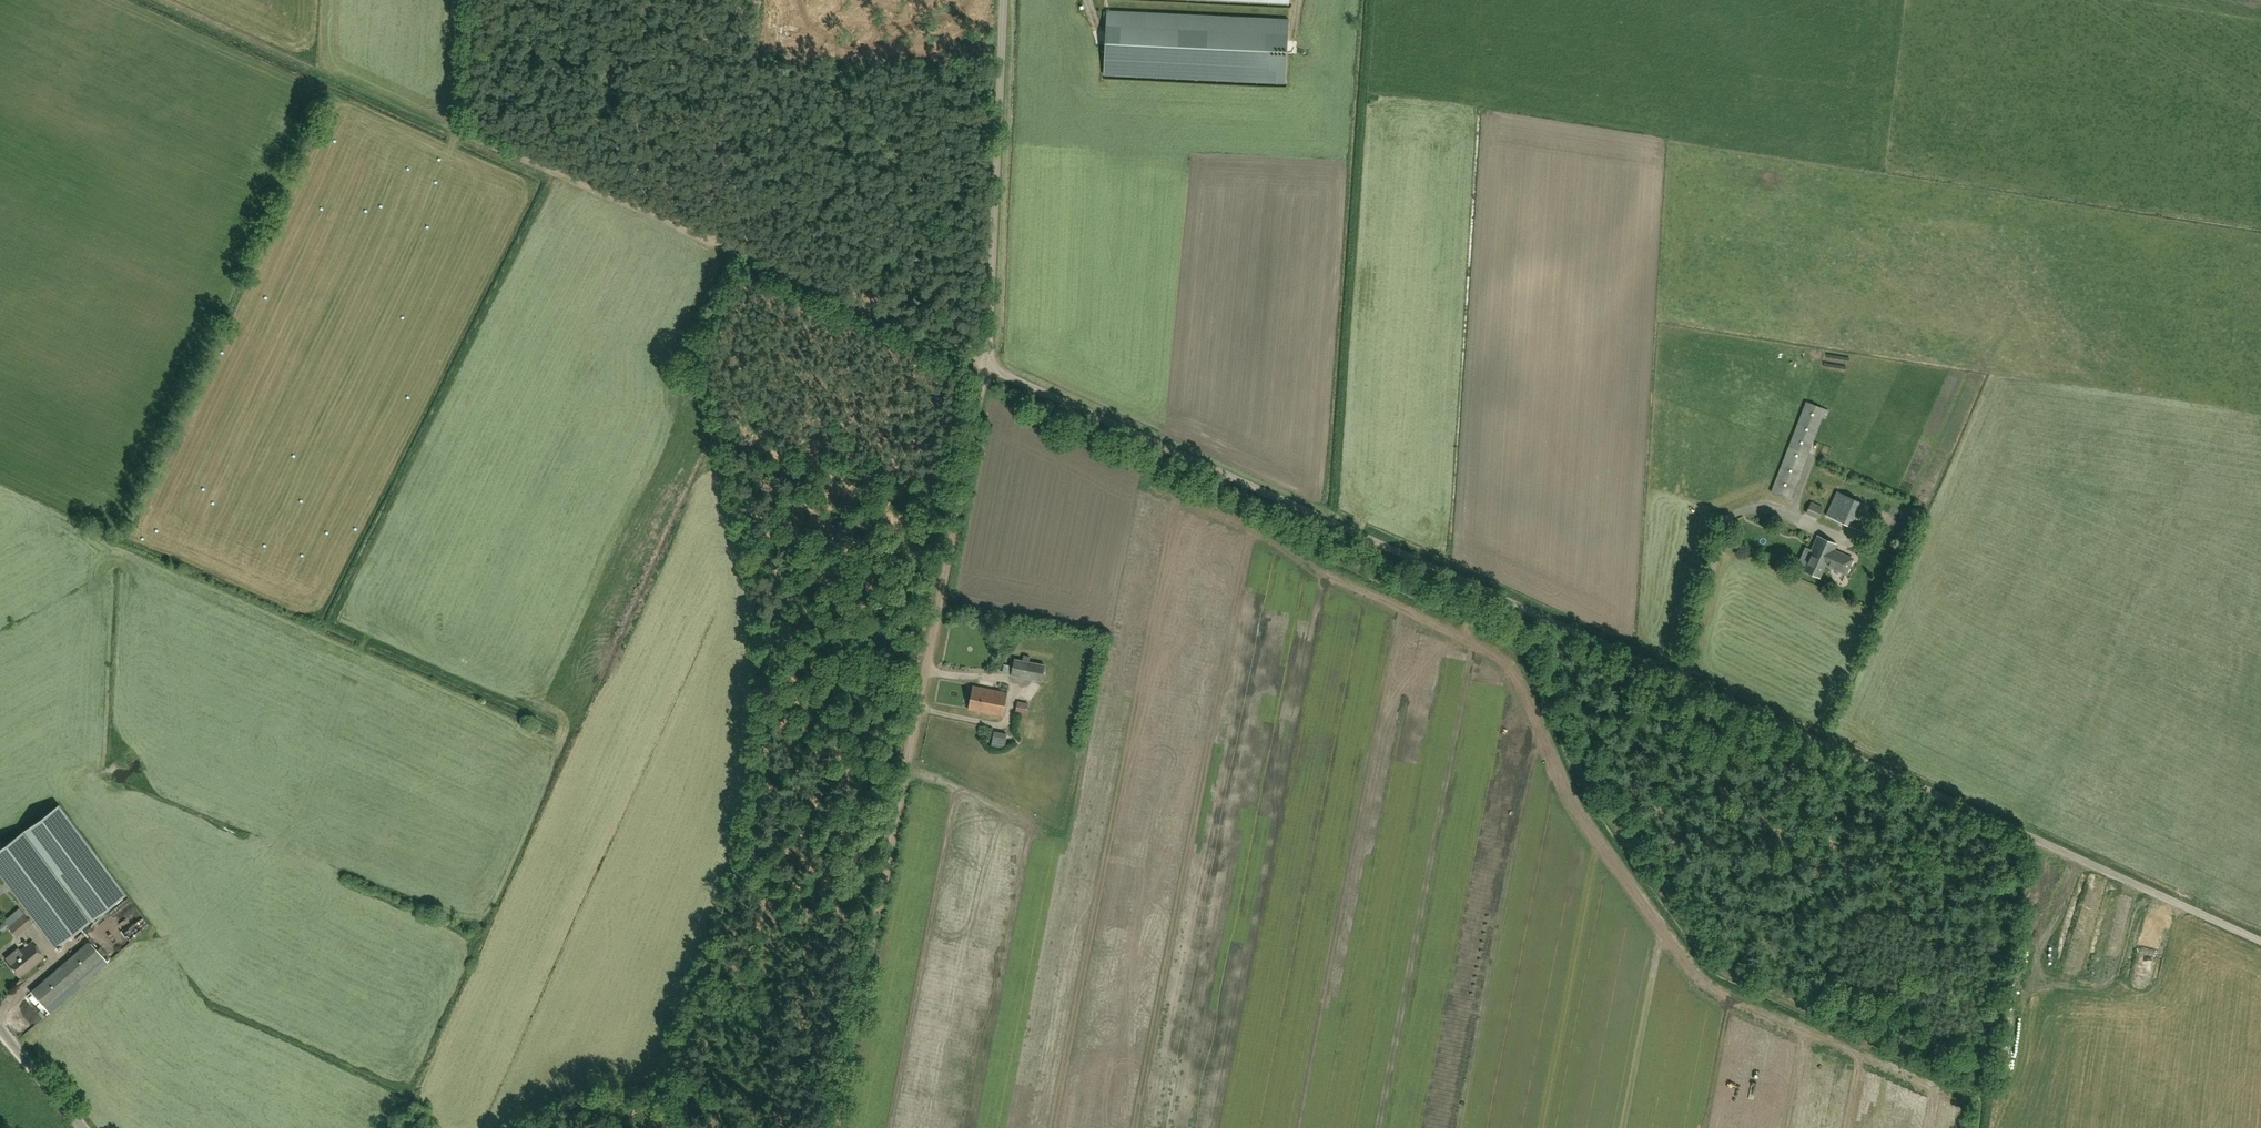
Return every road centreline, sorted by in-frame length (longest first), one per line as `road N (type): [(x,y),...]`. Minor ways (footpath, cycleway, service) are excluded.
road 1 (unclassified): [(2260,941),(985,365),(1003,0)]
road 2 (track): [(835,1127),(985,365),(439,110)]
road 3 (unclassified): [(82,1127),(0,1030)]

